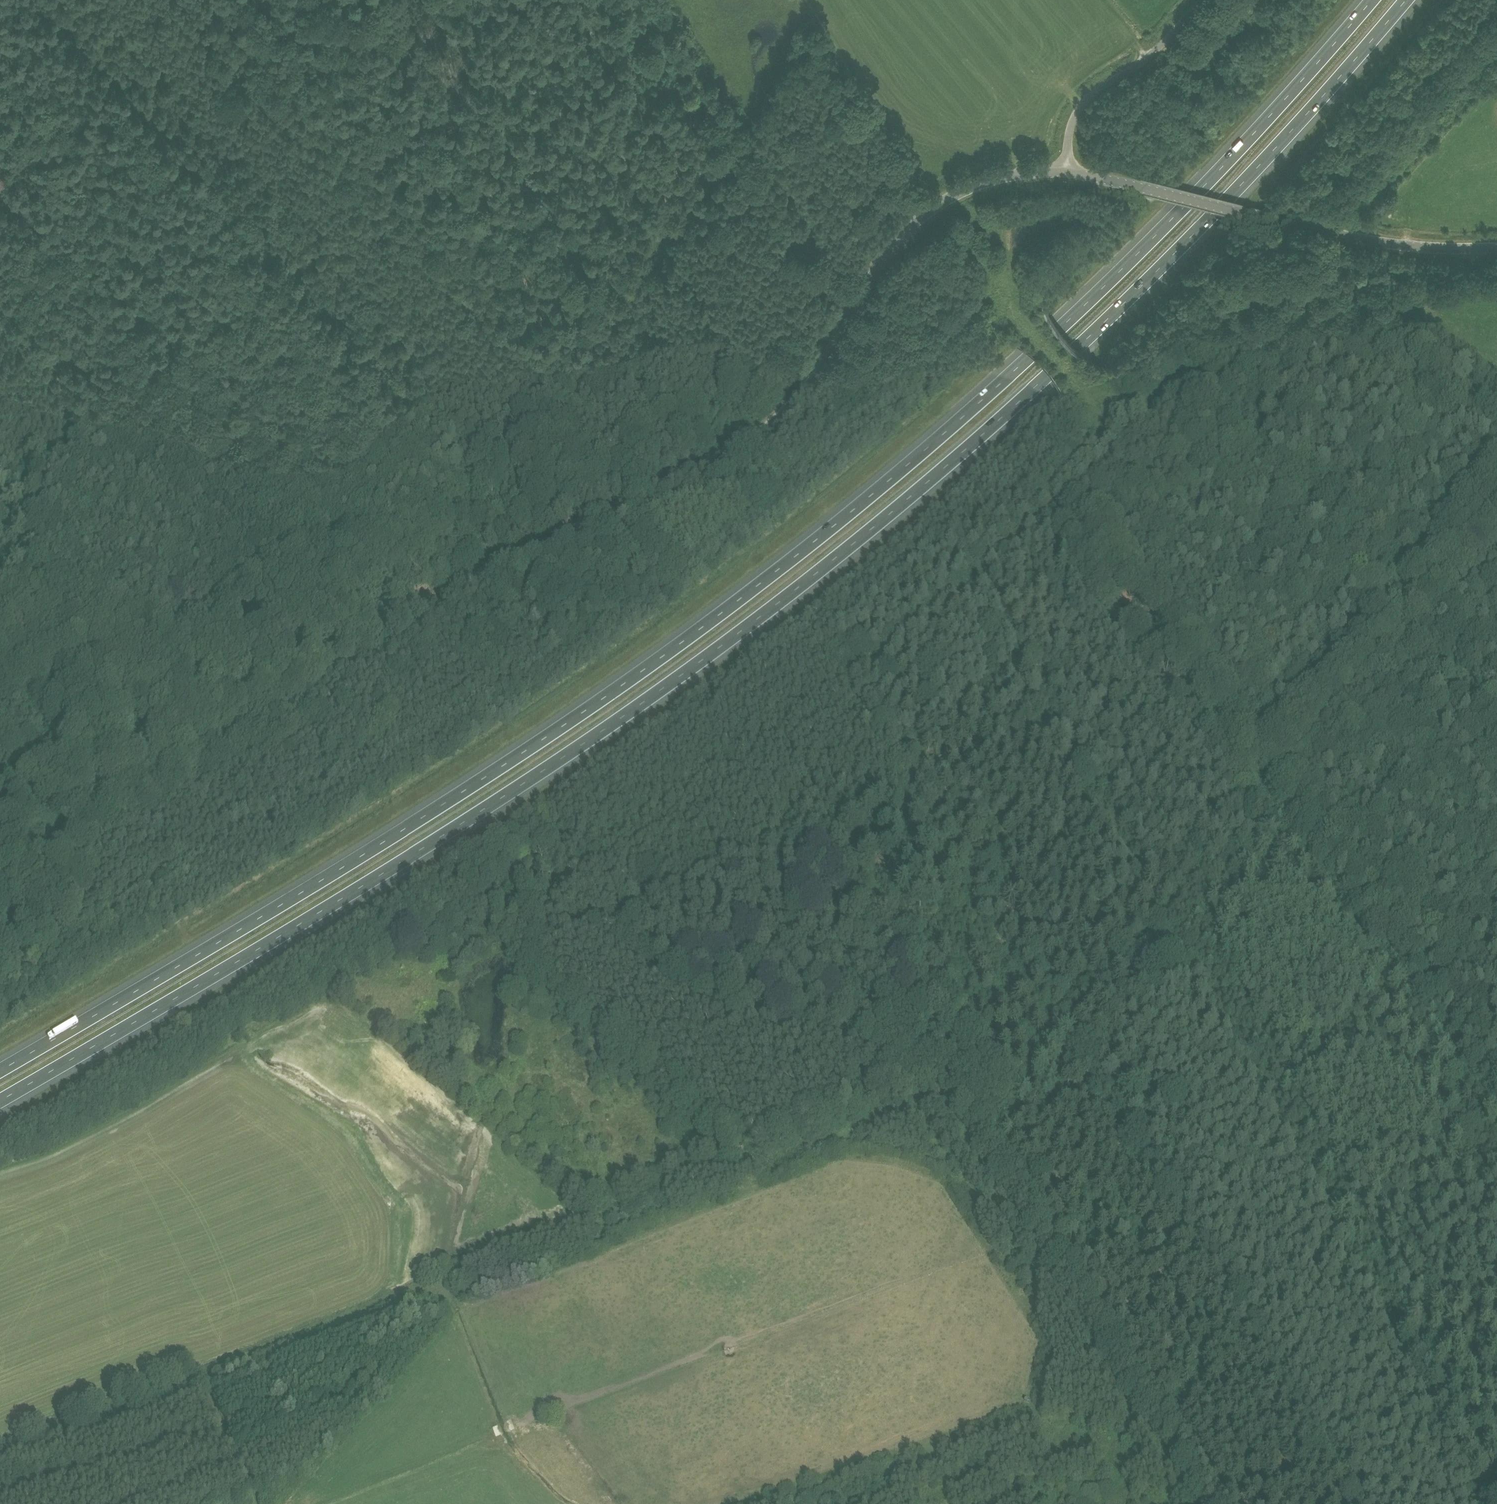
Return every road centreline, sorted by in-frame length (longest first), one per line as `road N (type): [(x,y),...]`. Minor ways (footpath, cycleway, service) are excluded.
road 1 (motorway): [(0,1101),(291,932),(592,740),(852,547),(1113,316),(1235,193),(1405,0)]
road 2 (motorway): [(1370,0),(1102,289),(821,537),(448,802),(0,1070)]
road 3 (unclassified): [(0,801),(744,445),(800,400),(878,264),(928,211),(993,180),(1061,173)]
road 4 (unclassified): [(1267,218),(1409,246),(1496,247)]
road 5 (unclassified): [(1061,173),(1081,107),(1163,44),(1201,0)]
road 6 (unclassified): [(1267,218),(1061,173)]

